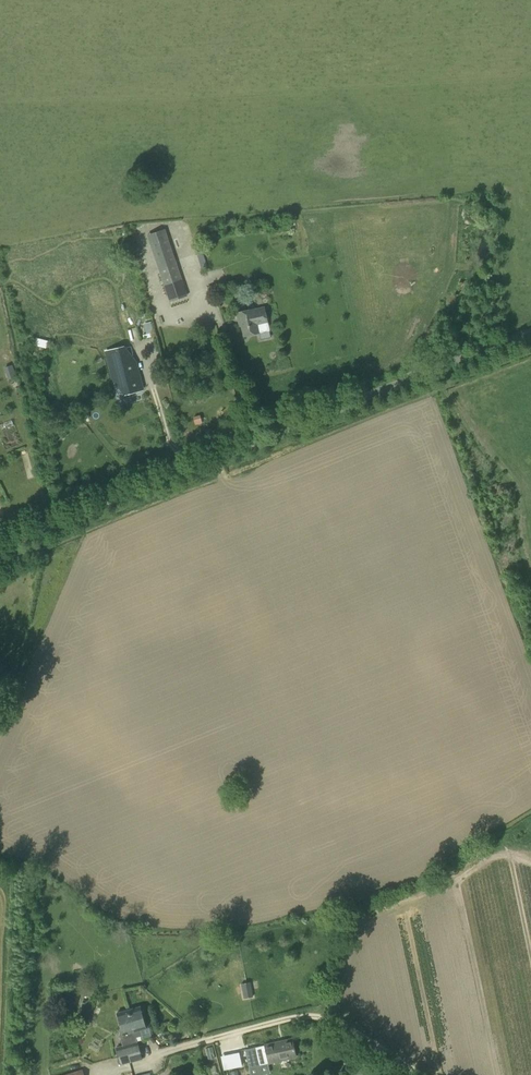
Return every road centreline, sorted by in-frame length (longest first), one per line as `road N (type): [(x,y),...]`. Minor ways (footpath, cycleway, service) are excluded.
road 1 (unclassified): [(0,547),(530,335)]
road 2 (unclassified): [(93,1074),(316,1016),(416,1074)]

